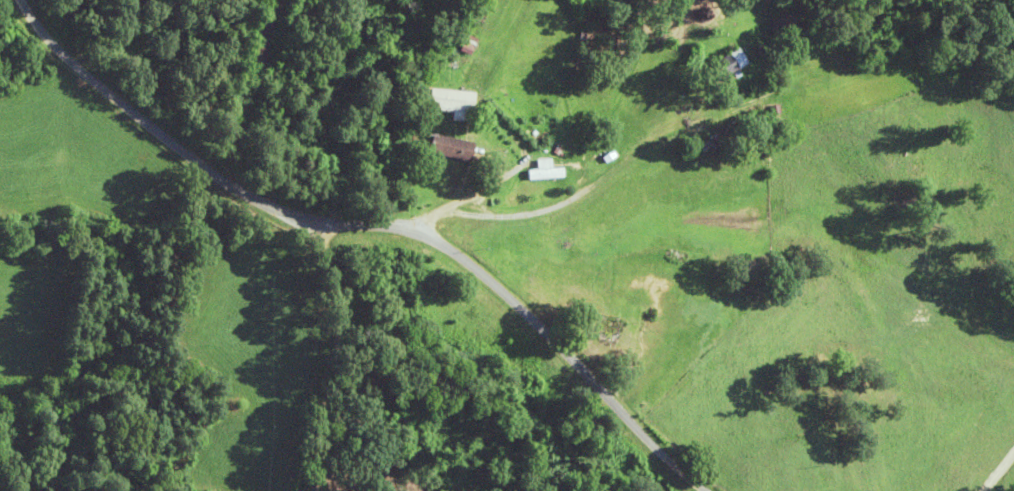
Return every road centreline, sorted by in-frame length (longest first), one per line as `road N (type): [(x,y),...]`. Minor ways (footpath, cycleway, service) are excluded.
road 1 (residential): [(732,490),(646,426),(507,295),(414,238),(300,200),(142,108),(34,0)]
road 2 (residential): [(414,238),(459,186),(612,185),(683,102),(744,89)]
road 3 (residential): [(314,490),(311,268),(337,214)]

